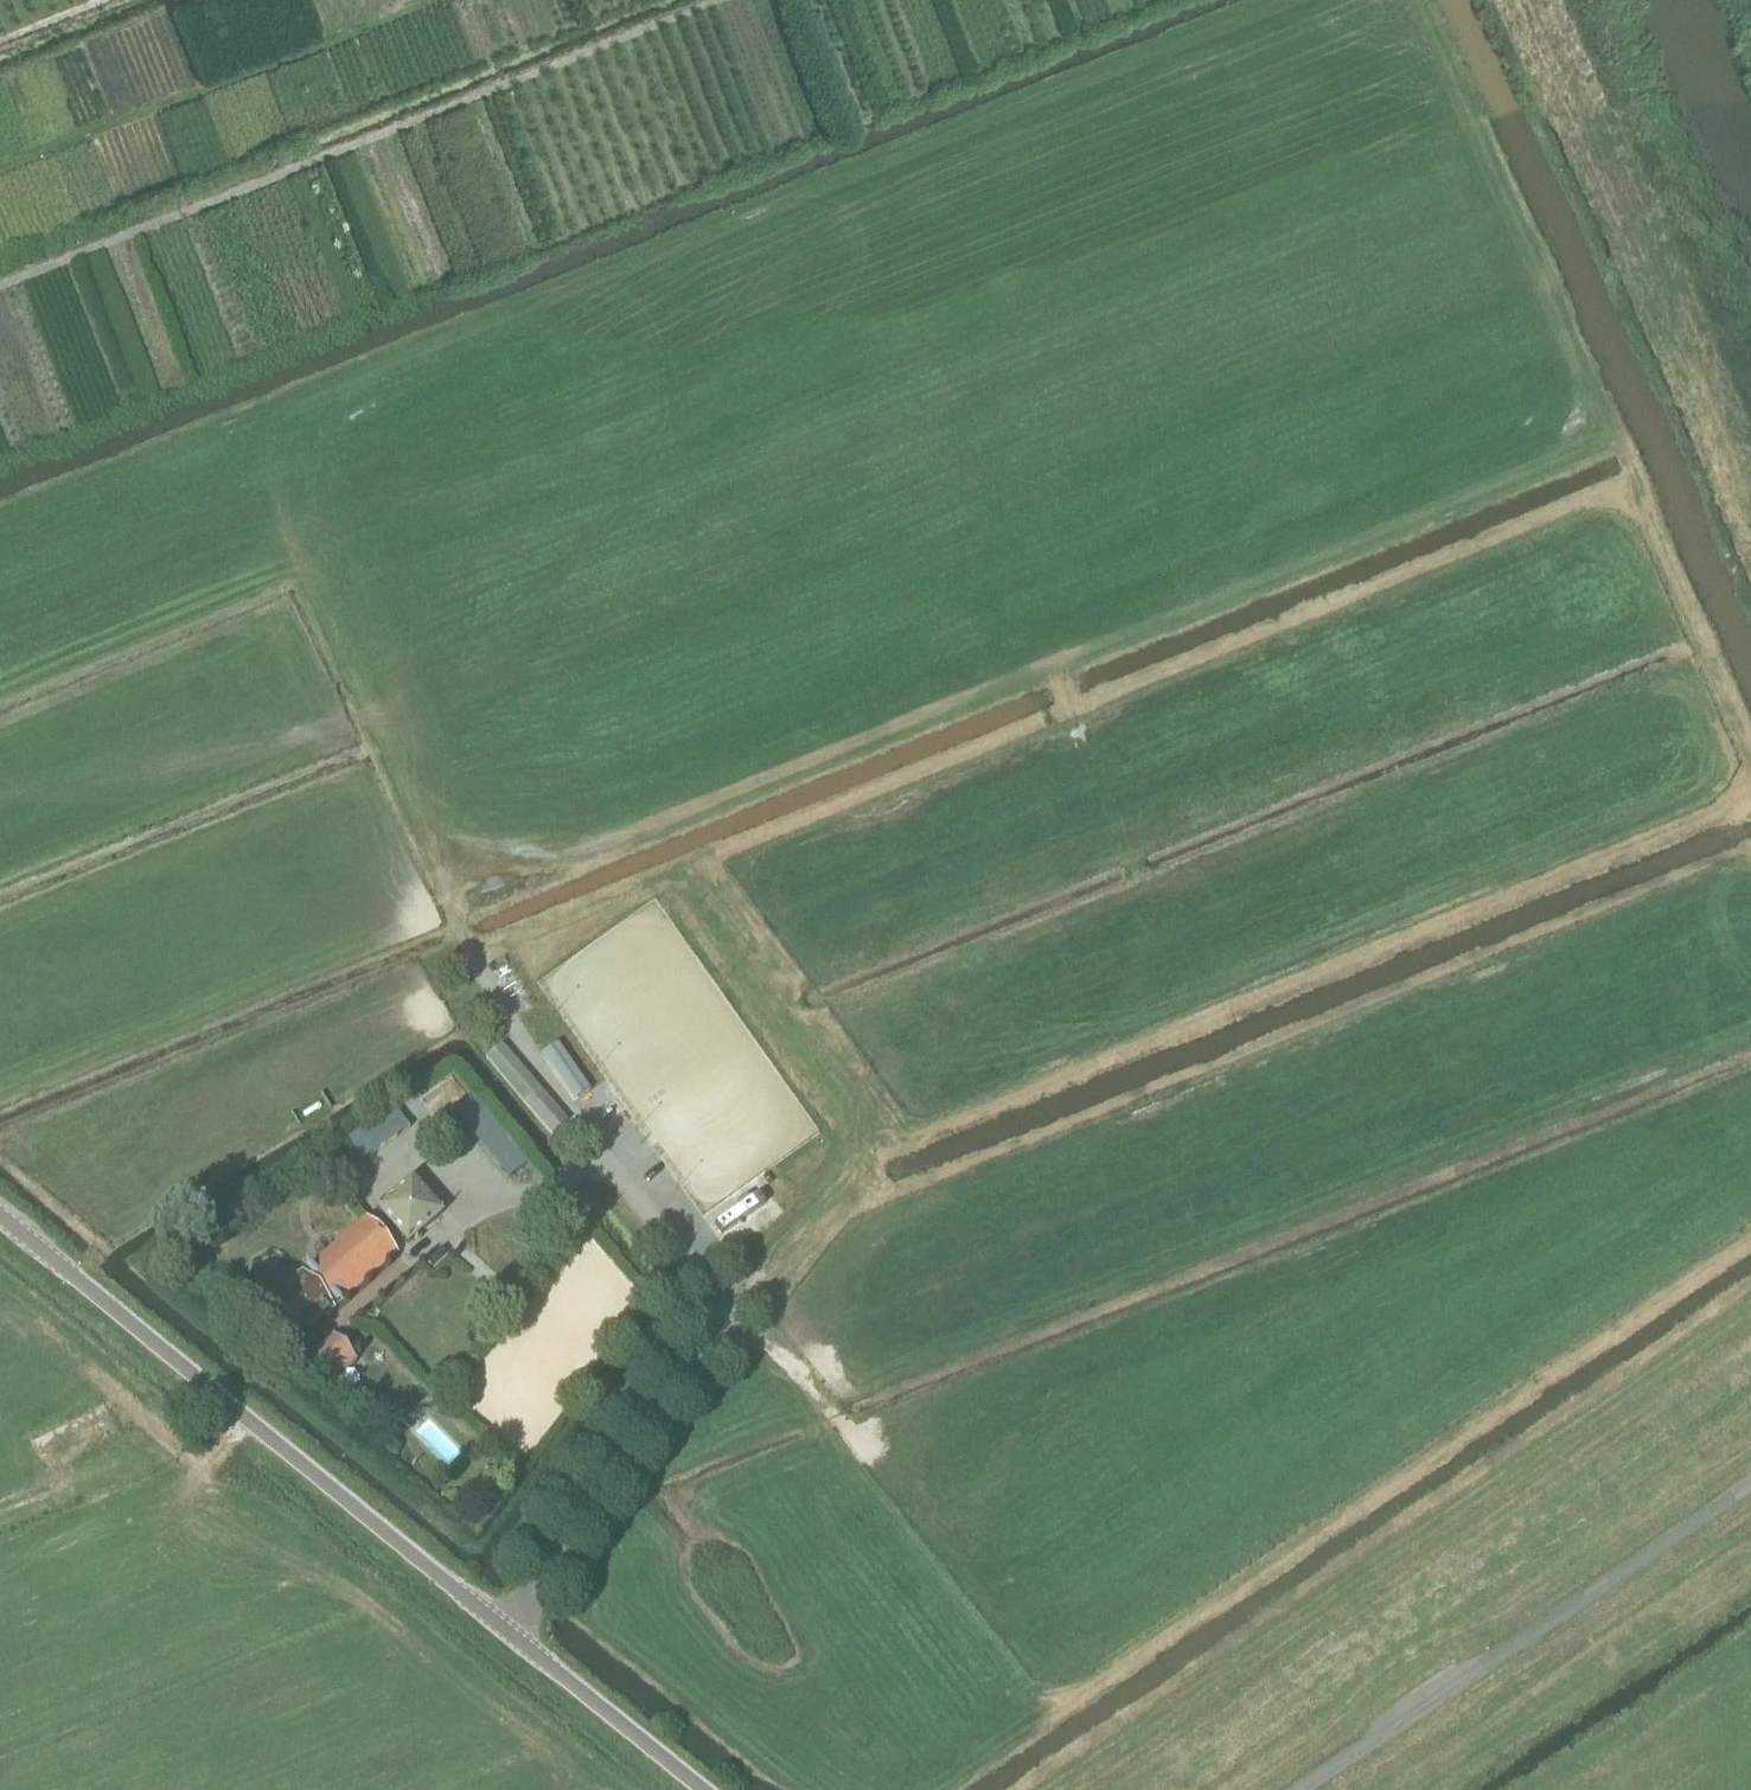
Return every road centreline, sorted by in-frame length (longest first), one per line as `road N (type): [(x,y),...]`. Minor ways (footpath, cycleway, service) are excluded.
road 1 (tertiary): [(713,1789),(0,1213)]
road 2 (track): [(0,287),(716,0)]
road 3 (unclassified): [(1299,1789),(1750,1485)]
road 4 (track): [(1535,0),(1750,493)]

